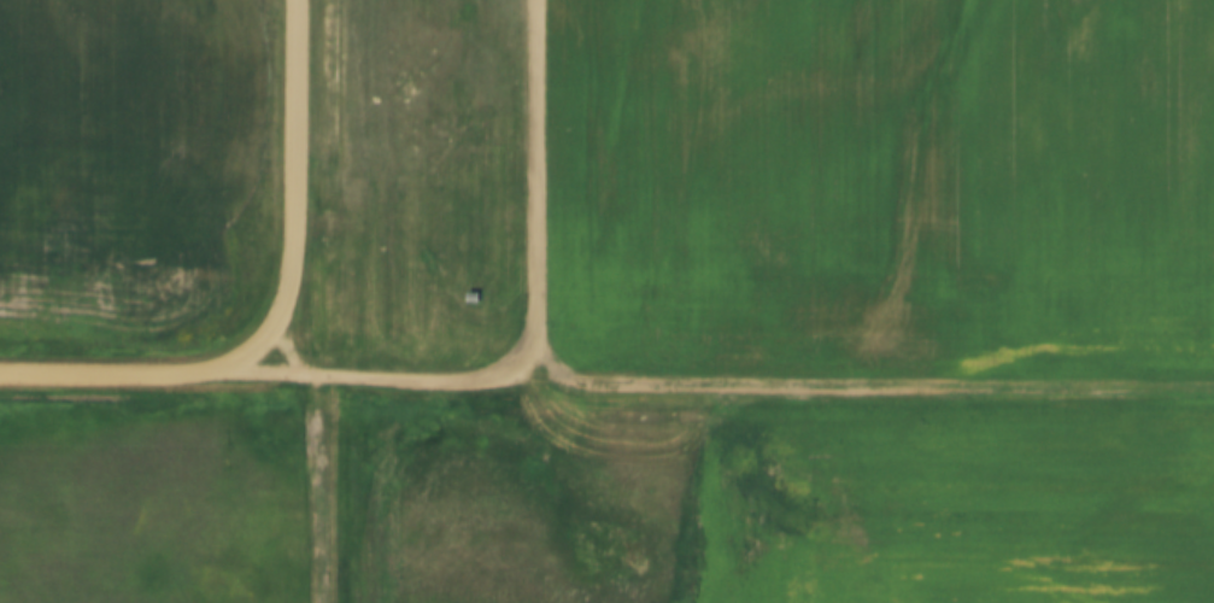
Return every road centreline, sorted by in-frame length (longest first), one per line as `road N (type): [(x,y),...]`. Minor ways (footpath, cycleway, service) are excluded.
road 1 (track): [(297,379),(810,388),(1213,382)]
road 2 (residential): [(293,0),(292,250),(275,320),(216,376)]
road 3 (track): [(292,250),(297,379),(322,428),(324,602)]
road 4 (residential): [(0,376),(216,376)]

